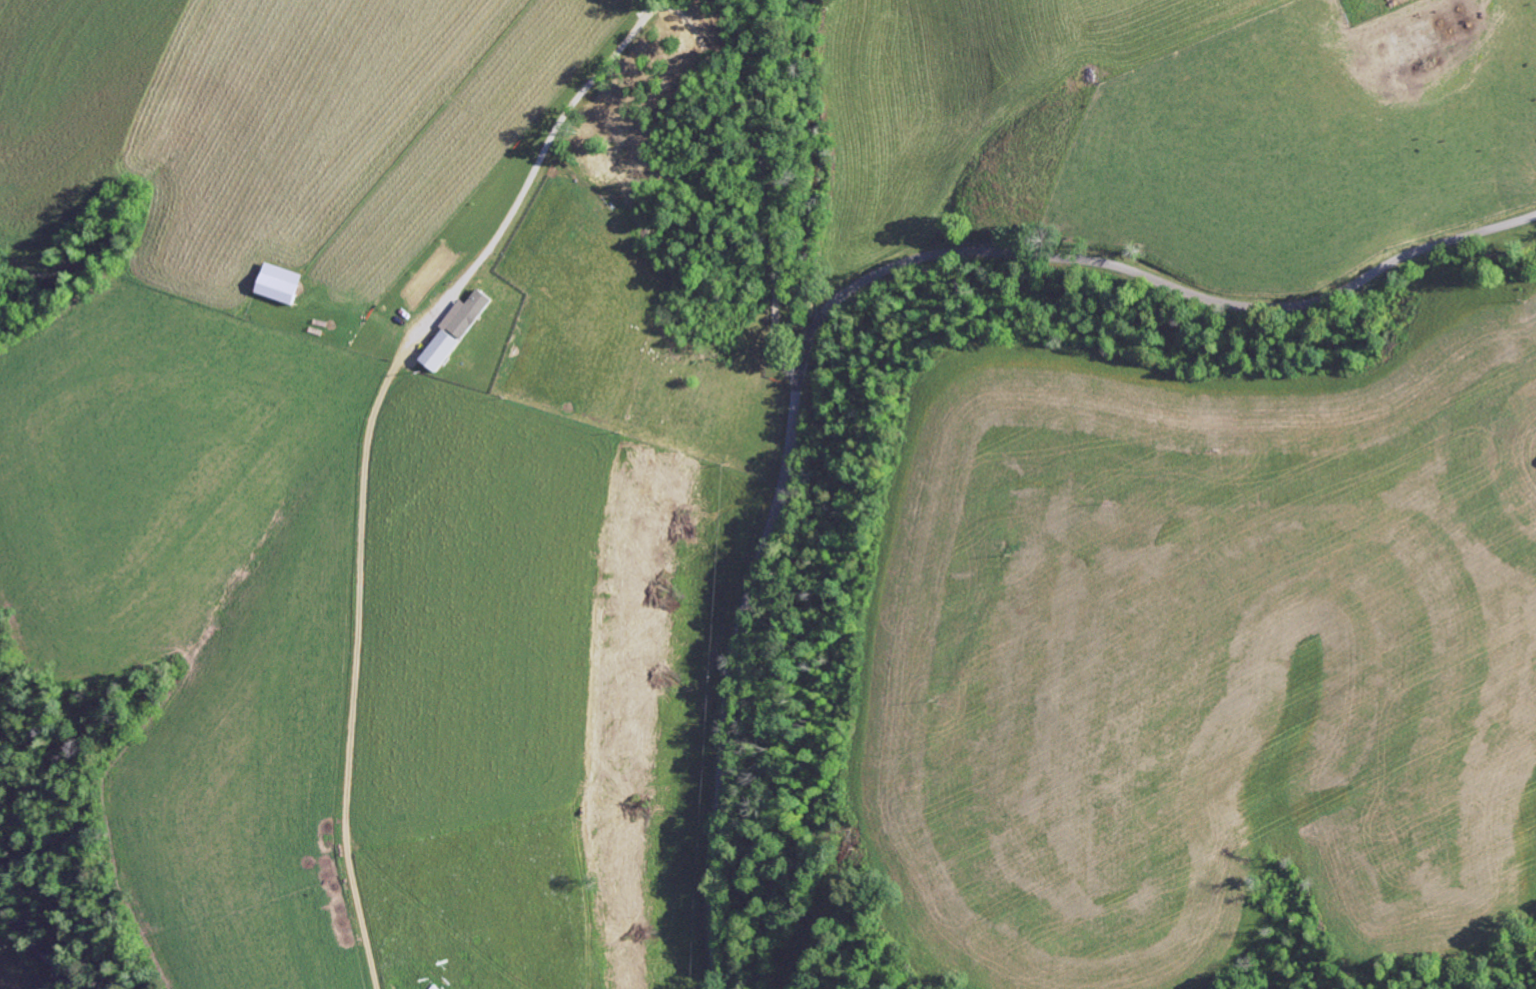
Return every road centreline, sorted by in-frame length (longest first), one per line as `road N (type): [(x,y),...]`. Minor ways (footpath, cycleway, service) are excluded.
road 1 (residential): [(718,988),(712,905),(733,644),(784,472),(799,364),(826,309),(890,266),(961,250),(1087,258),(1218,301),(1293,305),(1336,294),(1396,257),(1535,213)]
road 2 (track): [(404,346),(375,405),(364,451),(345,833),(376,988)]

